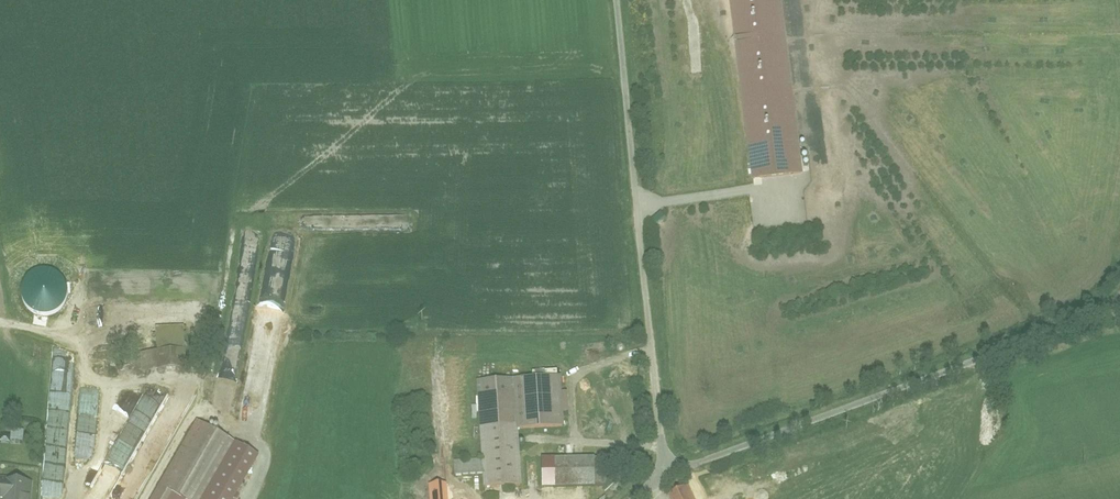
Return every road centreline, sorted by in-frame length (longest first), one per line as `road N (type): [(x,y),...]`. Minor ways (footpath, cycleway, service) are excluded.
road 1 (residential): [(667,473),(615,0)]
road 2 (residential): [(1103,311),(667,473)]

